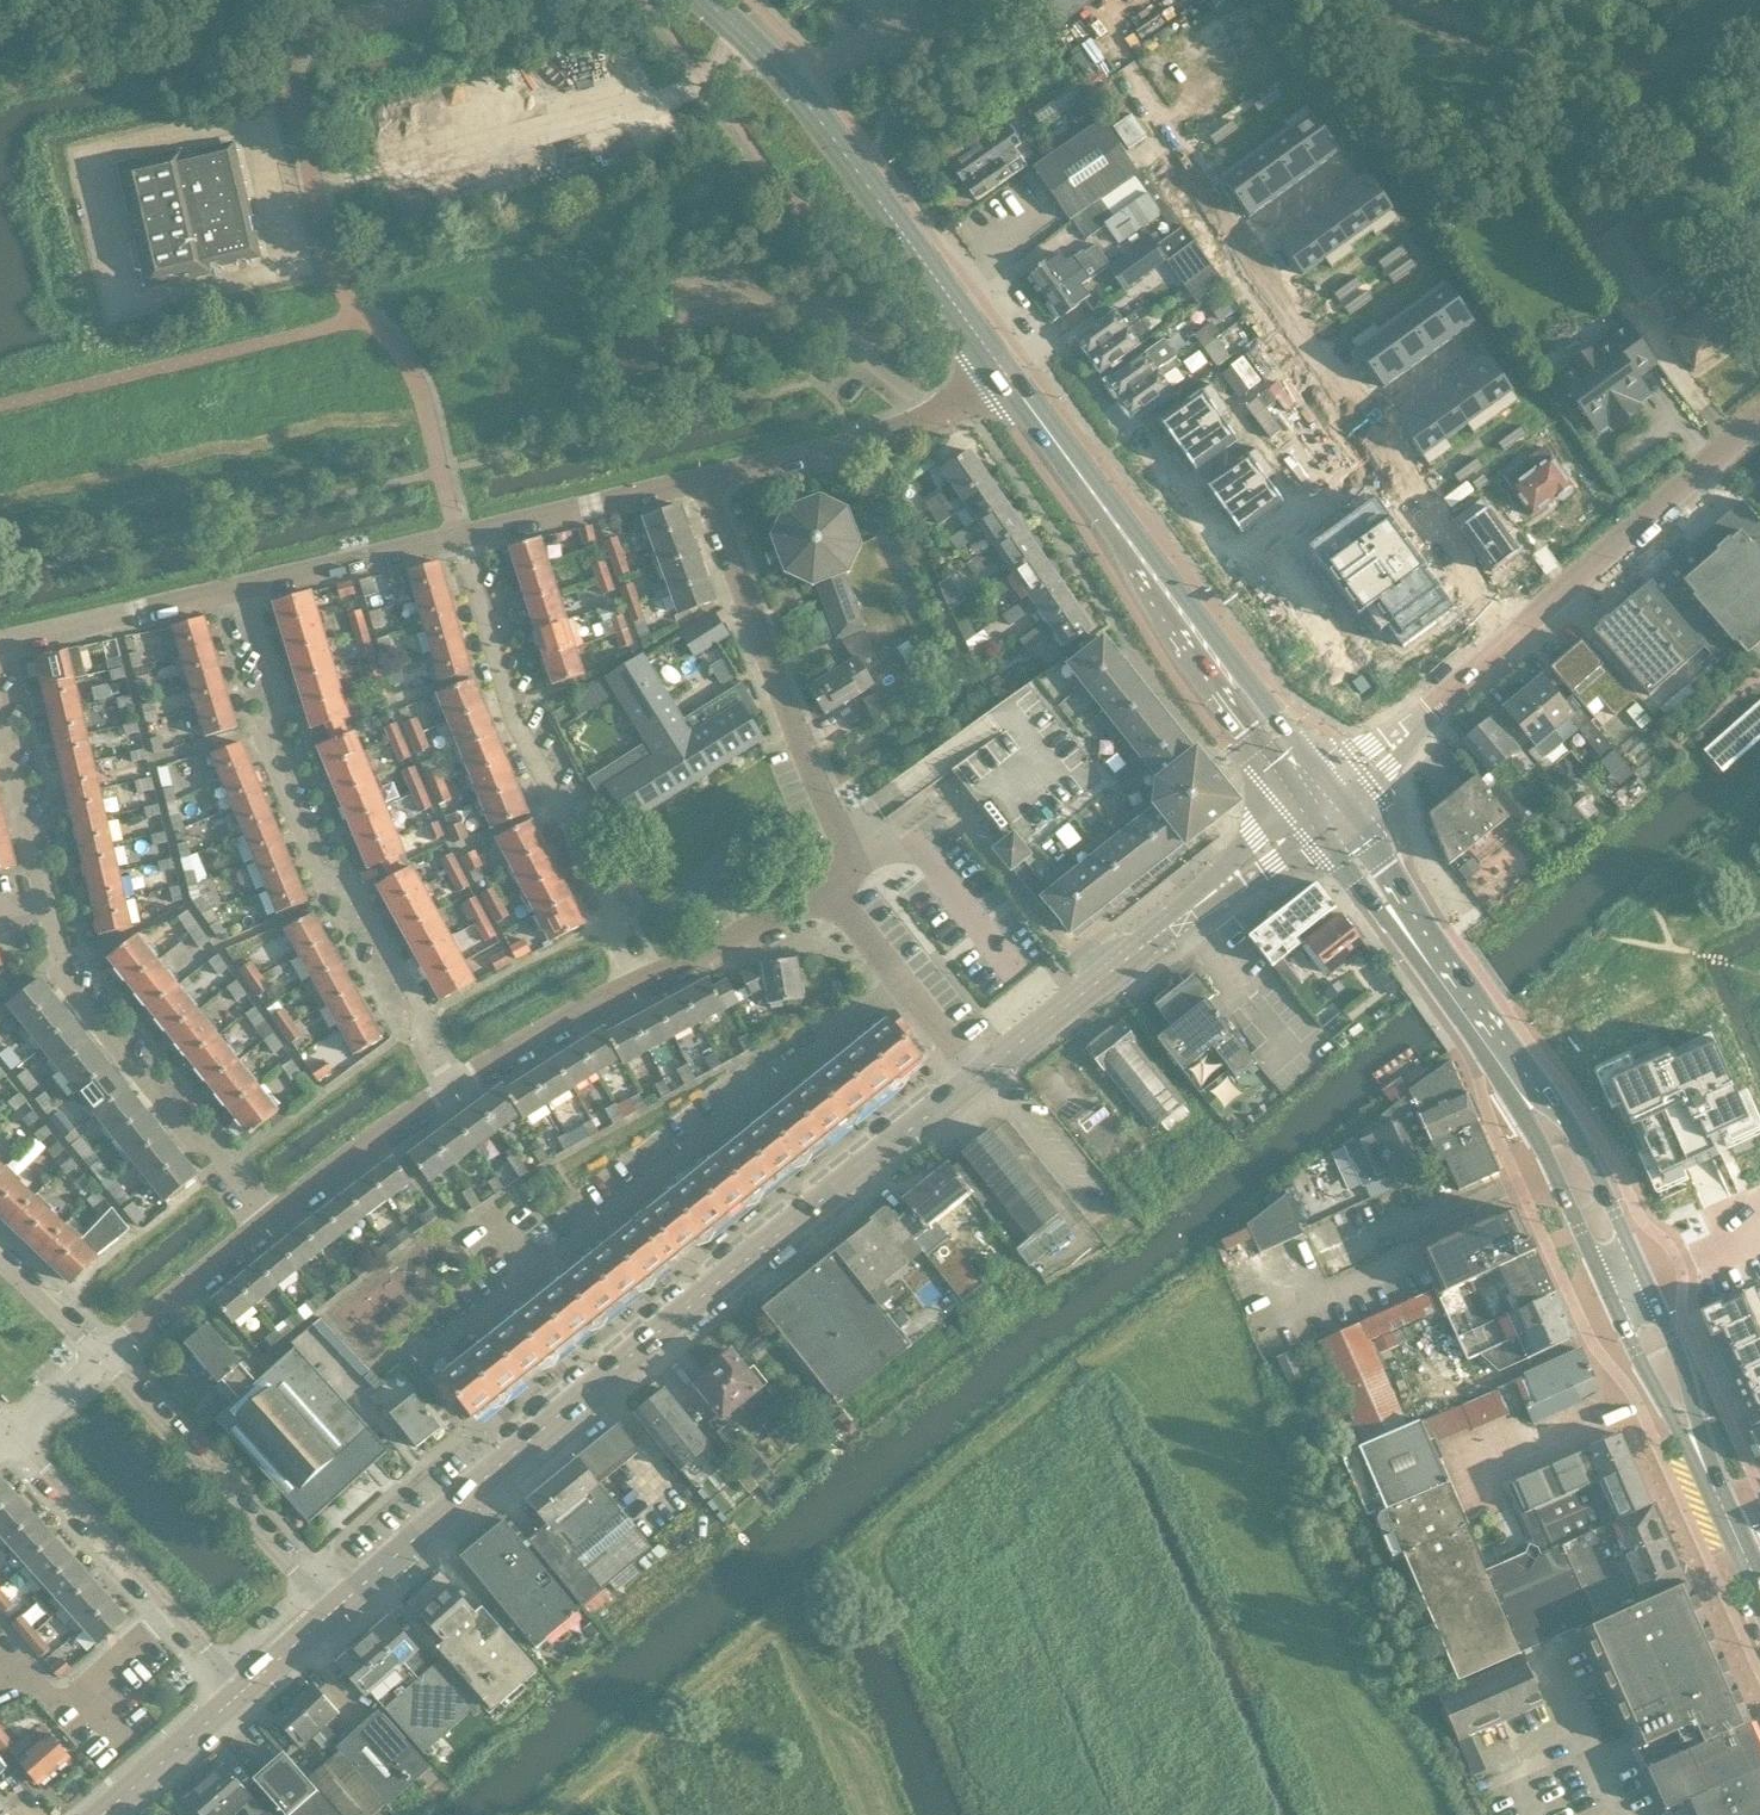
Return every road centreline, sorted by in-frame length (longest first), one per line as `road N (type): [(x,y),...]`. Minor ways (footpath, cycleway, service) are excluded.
road 1 (tertiary): [(332,1612),(661,1329),(977,1078)]
road 2 (residential): [(241,589),(353,899),(453,1090)]
road 3 (secondary): [(1310,789),(1007,373)]
road 4 (secondary): [(1007,373),(797,93),(704,0)]
road 5 (residential): [(633,987),(498,676),(459,541)]
road 6 (tertiary): [(1310,789),(977,1078)]
road 7 (tertiary): [(977,1078),(1333,821)]
road 8 (residential): [(837,894),(844,840),(703,483)]
road 9 (residential): [(270,1219),(211,1150),(185,1133),(67,986),(47,902)]
road 10 (residential): [(332,1612),(99,1356)]
road 11 (residential): [(16,1435),(242,1691)]
road 12 (residential): [(1503,643),(1759,422)]
road 13 (secondary): [(1647,1283),(1567,1121),(1481,1025)]
road 14 (secondary): [(1481,1025),(1612,1299)]
road 15 (residential): [(1373,463),(1258,546),(1350,673)]
road 16 (residential): [(925,420),(818,324),(771,306),(672,315)]
road 17 (secondary): [(1481,1025),(1333,821)]
road 18 (residential): [(459,541),(703,483)]
road 19 (residential): [(0,645),(241,589)]
road 20 (residential): [(977,1078),(837,894)]
road 21 (residential): [(703,483),(925,420)]
road 22 (residential): [(837,894),(633,987)]
road 23 (residential): [(453,1090),(270,1219)]
road 24 (residential): [(241,589),(459,541)]
road 25 (residential): [(1373,463),(1503,643)]
road 26 (residential): [(270,1219),(99,1356)]
road 27 (residential): [(1225,257),(1350,431)]
road 28 (residential): [(633,987),(453,1090)]
road 29 (tertiary): [(95,1814),(242,1691)]
road 30 (residential): [(47,902),(0,727)]
road 31 (secondary): [(1699,1452),(1685,1374),(1647,1283)]
road 32 (secondary): [(1612,1299),(1699,1452)]
road 33 (residential): [(1350,431),(1479,338)]
road 34 (residential): [(1225,257),(1353,165)]
road 35 (secondary): [(1759,1584),(1699,1452)]
road 36 (residential): [(1647,1283),(1718,1251),(1759,1207)]
road 37 (residential): [(99,1356),(0,1263)]
road 38 (residential): [(1333,821),(1374,787),(1418,725)]
road 39 (residential): [(1418,725),(1383,738),(1310,789)]

